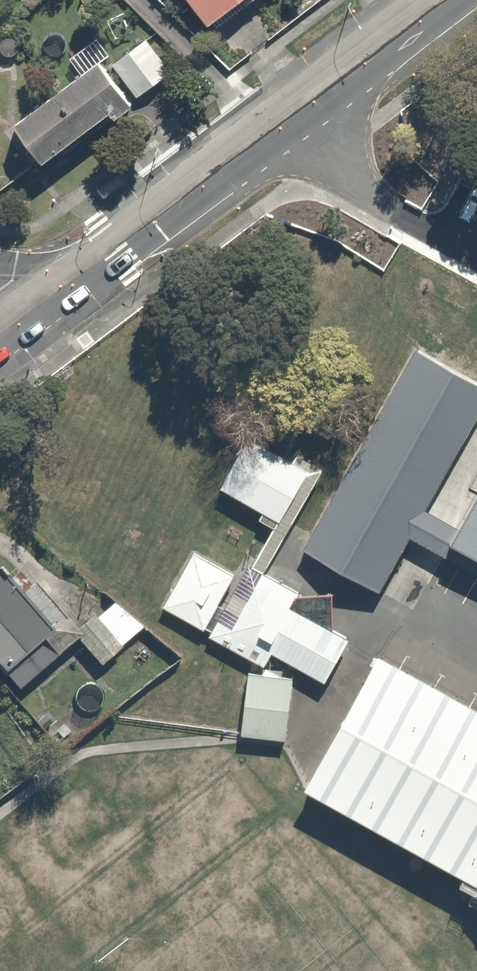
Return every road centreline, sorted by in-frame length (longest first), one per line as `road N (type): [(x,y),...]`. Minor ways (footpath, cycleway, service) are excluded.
road 1 (secondary): [(442,0),(3,332)]

